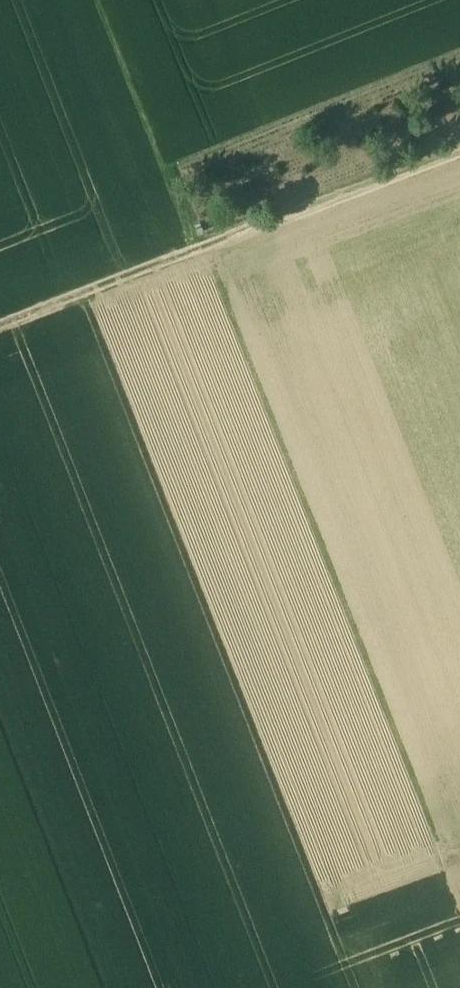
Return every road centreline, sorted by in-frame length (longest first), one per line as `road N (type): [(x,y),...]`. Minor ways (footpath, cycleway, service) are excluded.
road 1 (track): [(459,151),(0,331)]

